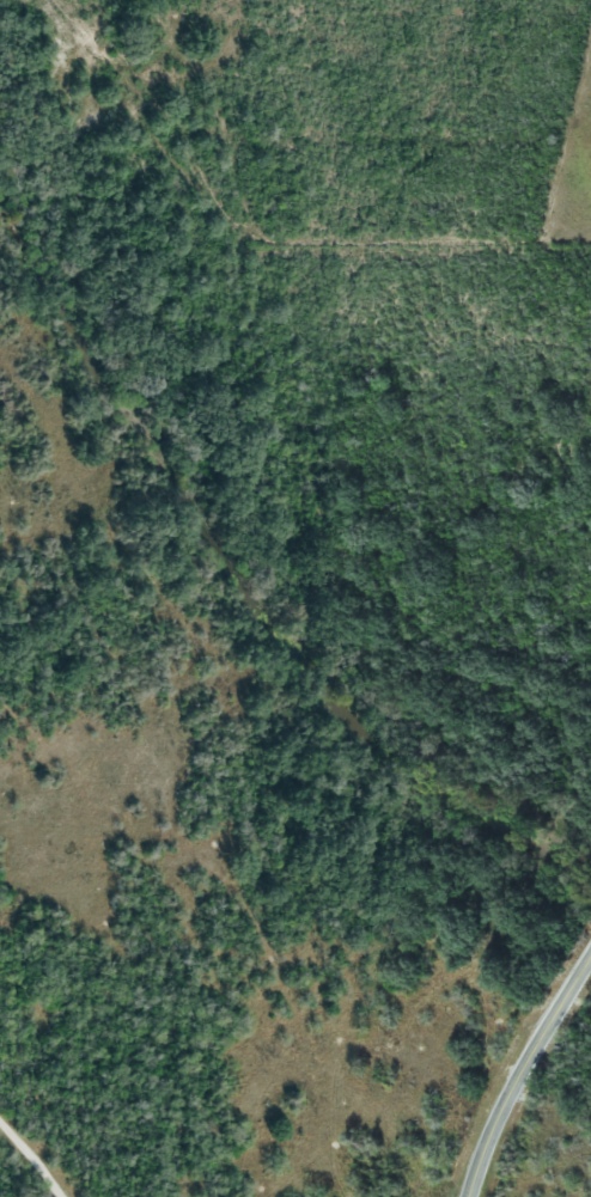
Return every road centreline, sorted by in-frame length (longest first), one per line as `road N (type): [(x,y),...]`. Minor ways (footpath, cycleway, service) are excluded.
road 1 (tertiary): [(590,966),(513,1097),(473,1196)]

